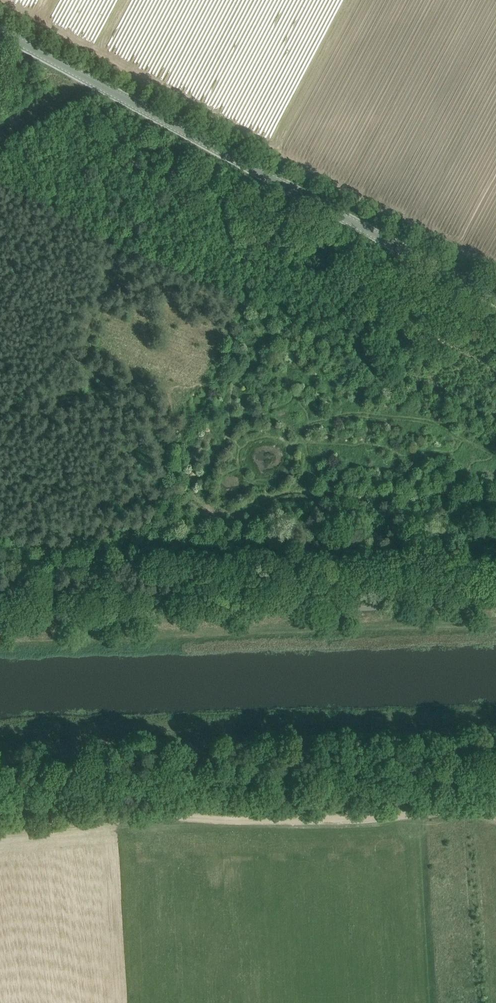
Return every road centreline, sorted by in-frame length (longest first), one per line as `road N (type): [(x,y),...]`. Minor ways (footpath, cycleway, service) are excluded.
road 1 (secondary): [(495,299),(0,31)]
road 2 (track): [(495,750),(213,758),(74,774),(0,764)]
road 3 (track): [(495,806),(0,820)]

